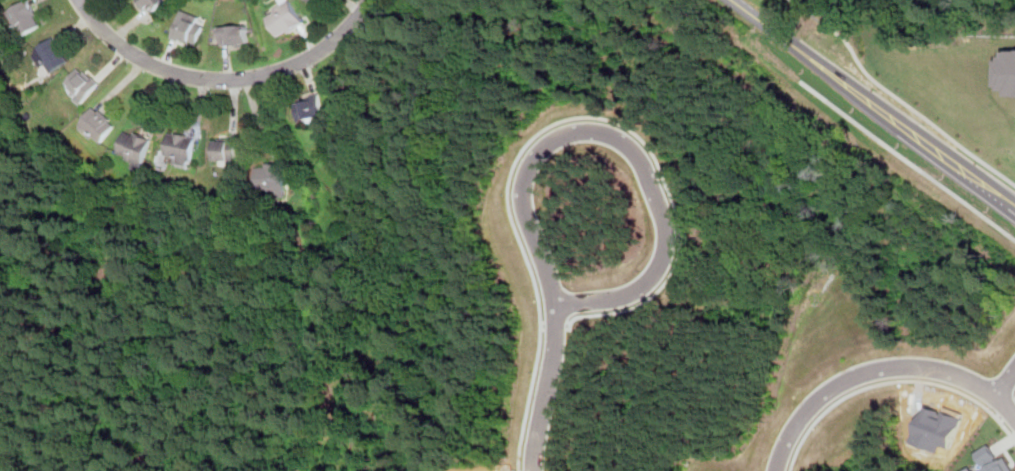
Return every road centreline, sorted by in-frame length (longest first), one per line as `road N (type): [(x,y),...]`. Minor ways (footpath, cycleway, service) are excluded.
road 1 (residential): [(559,309),(526,200),(529,180),(555,150),(622,145),(641,160),(654,188),(668,234),(662,275),(626,299),(559,309)]
road 2 (tertiary): [(732,0),(1014,208)]
road 3 (residential): [(371,0),(307,60),(231,79),(152,63),(105,35),(79,0)]
road 4 (residential): [(1014,418),(995,396),(938,373),(878,373),(818,406),(782,470)]
road 5 (residential): [(537,470),(559,309)]

